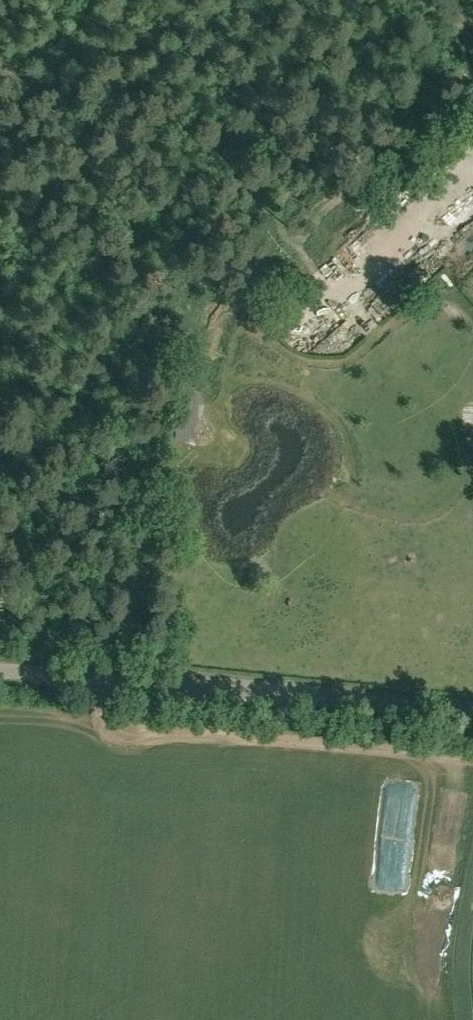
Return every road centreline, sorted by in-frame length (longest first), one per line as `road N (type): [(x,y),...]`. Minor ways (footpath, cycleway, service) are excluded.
road 1 (unclassified): [(0,665),(472,706)]

